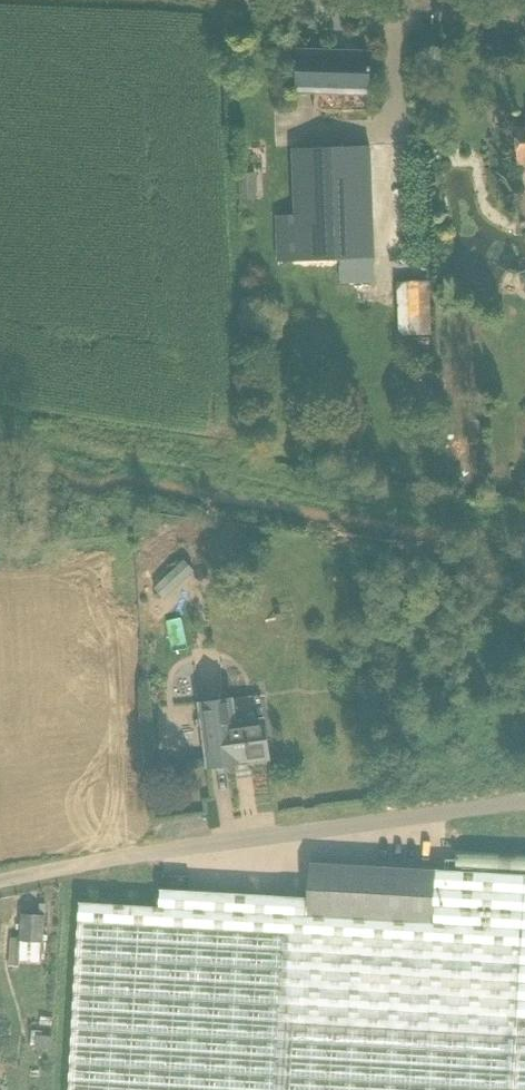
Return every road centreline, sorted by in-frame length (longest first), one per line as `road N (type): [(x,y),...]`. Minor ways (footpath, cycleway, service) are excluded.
road 1 (unclassified): [(0,883),(214,844),(524,805)]
road 2 (unclassified): [(524,21),(333,0)]

